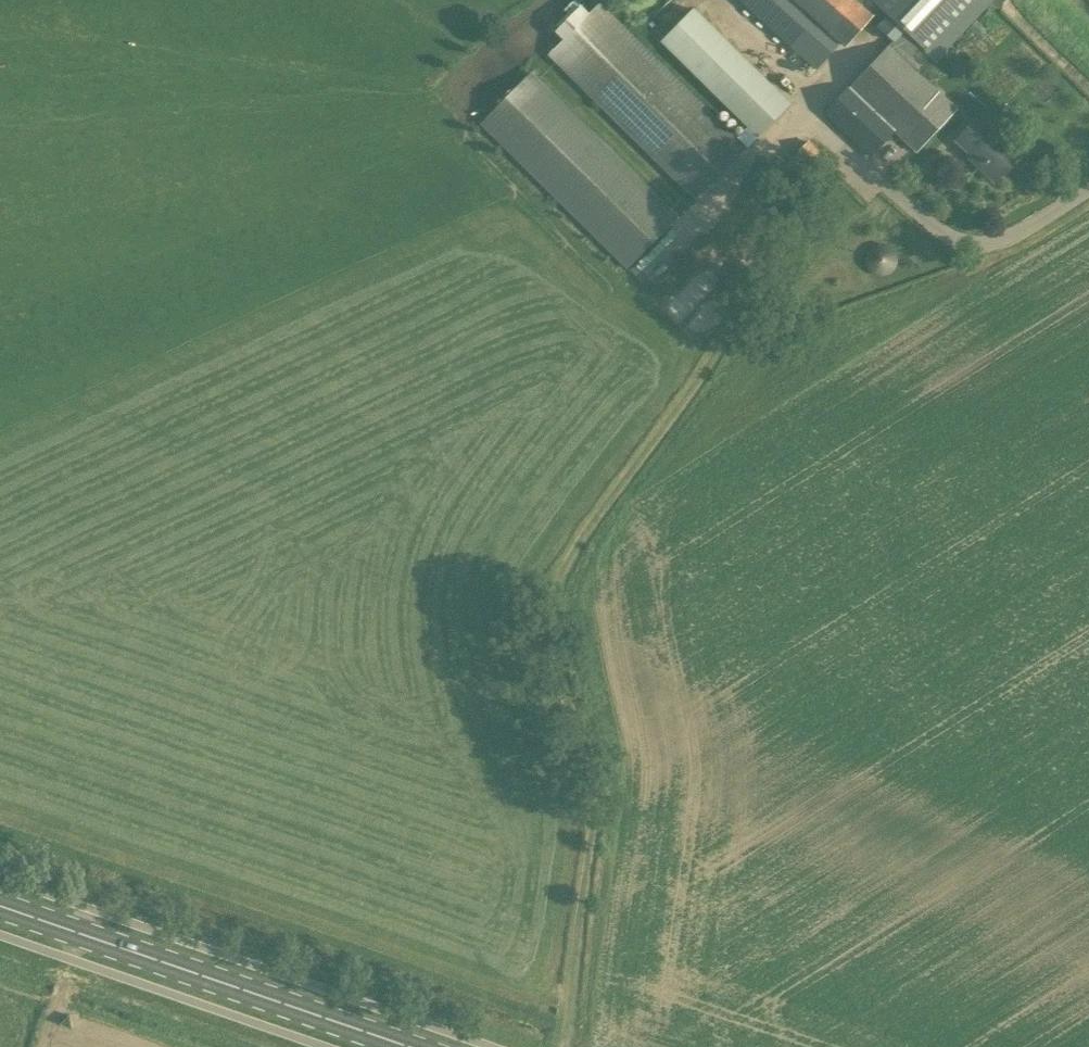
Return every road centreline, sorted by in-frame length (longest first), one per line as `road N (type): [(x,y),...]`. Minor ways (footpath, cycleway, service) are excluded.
road 1 (track): [(564,1046),(583,819),(546,607),(564,558),(724,338),(742,294),(747,241)]
road 2 (primary): [(410,1046),(0,905)]

